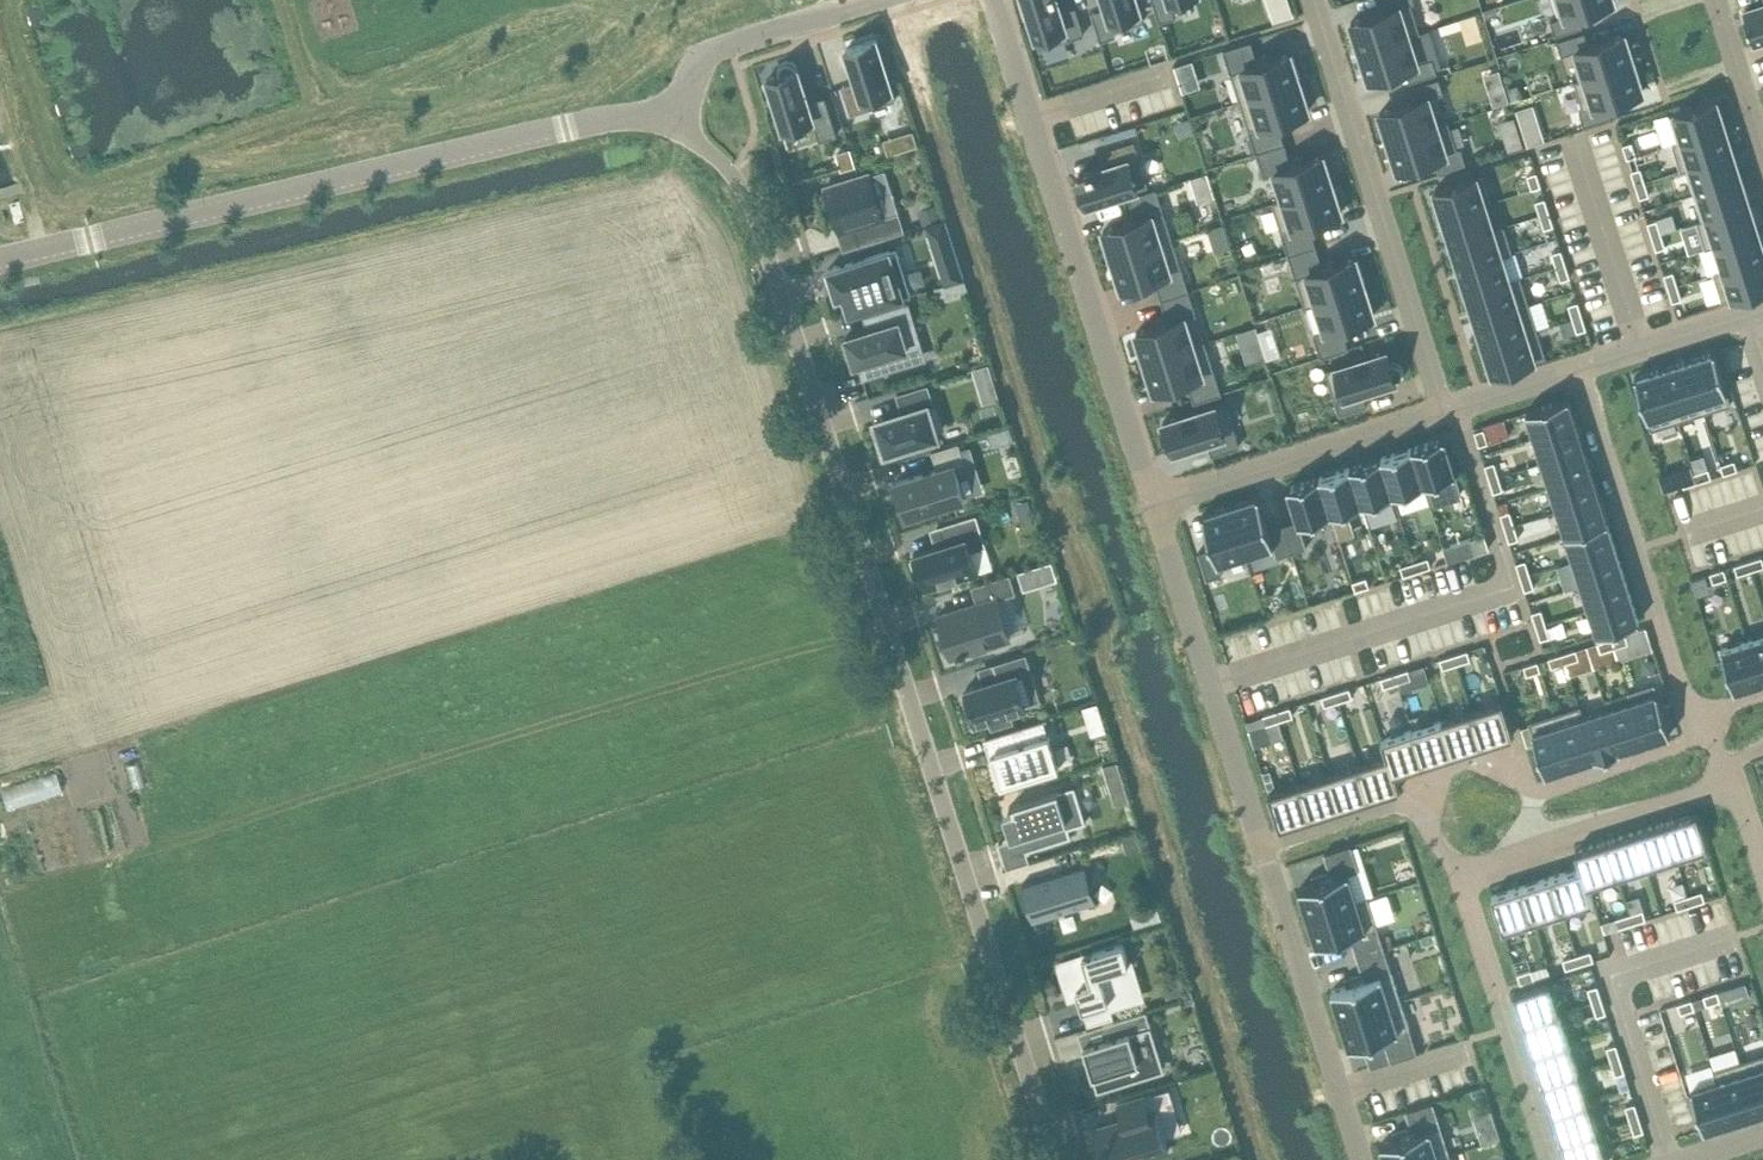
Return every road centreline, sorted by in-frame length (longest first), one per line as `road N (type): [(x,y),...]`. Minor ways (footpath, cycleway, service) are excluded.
road 1 (residential): [(666,118),(740,185),(1055,1159)]
road 2 (unclassified): [(0,261),(609,117),(666,118)]
road 3 (residential): [(992,0),(1155,510)]
road 4 (residential): [(1312,0),(1444,412)]
road 5 (residential): [(1579,371),(1687,709),(1706,735)]
road 6 (residential): [(1155,510),(1263,848)]
road 7 (residential): [(1263,848),(1363,1159)]
road 8 (residential): [(1422,798),(1437,779),(1491,761),(1541,788),(1706,735)]
road 9 (residential): [(1155,510),(1444,412)]
road 10 (residential): [(1464,877),(1546,1159)]
road 11 (residential): [(1464,877),(1737,783)]
road 12 (unclassified): [(666,118),(705,55),(878,0)]
road 13 (residential): [(1579,371),(1762,311)]
road 14 (residential): [(1263,848),(1422,798)]
road 15 (residential): [(1716,0),(1762,147)]
road 16 (residential): [(1444,412),(1579,371)]

